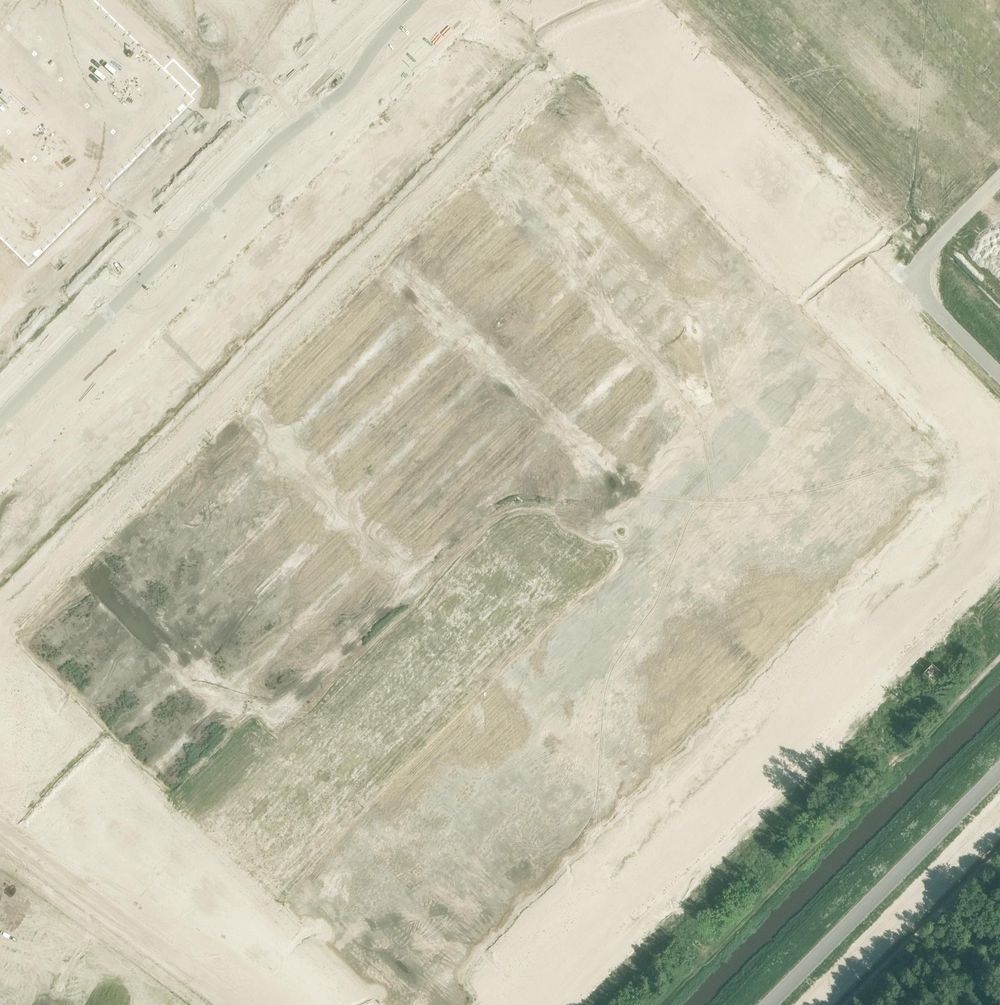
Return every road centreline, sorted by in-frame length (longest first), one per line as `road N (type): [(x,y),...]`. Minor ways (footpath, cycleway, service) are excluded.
road 1 (unclassified): [(0,443),(440,0)]
road 2 (unclassified): [(397,0),(0,394)]
road 3 (unclassified): [(763,1004),(999,767)]
road 4 (unclassified): [(810,1004),(999,812)]
road 5 (track): [(930,305),(921,267),(999,180)]

